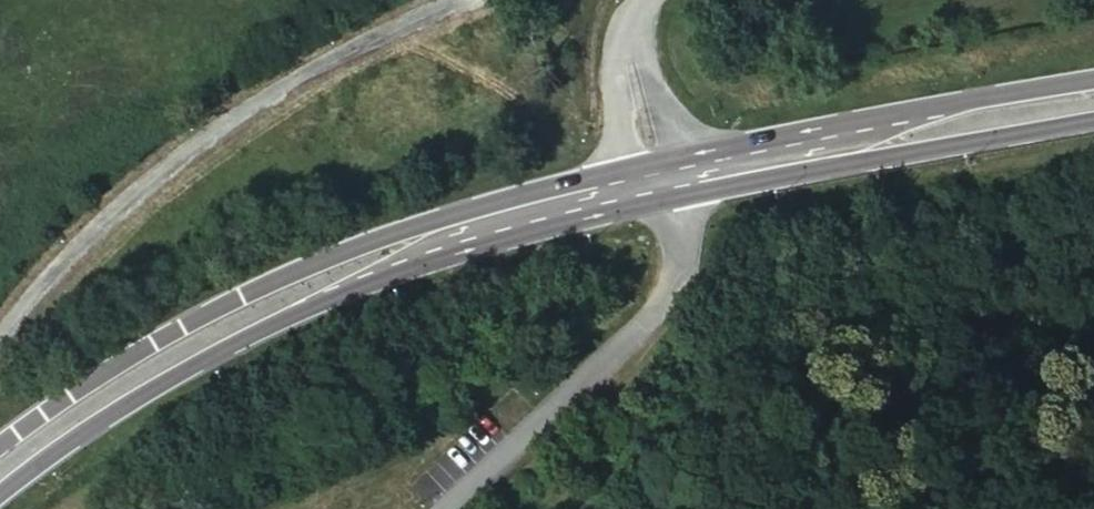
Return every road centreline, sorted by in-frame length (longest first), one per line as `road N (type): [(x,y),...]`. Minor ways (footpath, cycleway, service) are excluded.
road 1 (secondary): [(0,492),(218,351),(426,263),(455,235)]
road 2 (secondary): [(455,235),(418,227),(300,267),(138,352),(0,444)]
road 3 (secondary): [(1093,100),(663,182)]
road 4 (secondary): [(663,182),(455,235)]
road 5 (unclassified): [(648,0),(632,63),(663,182)]

